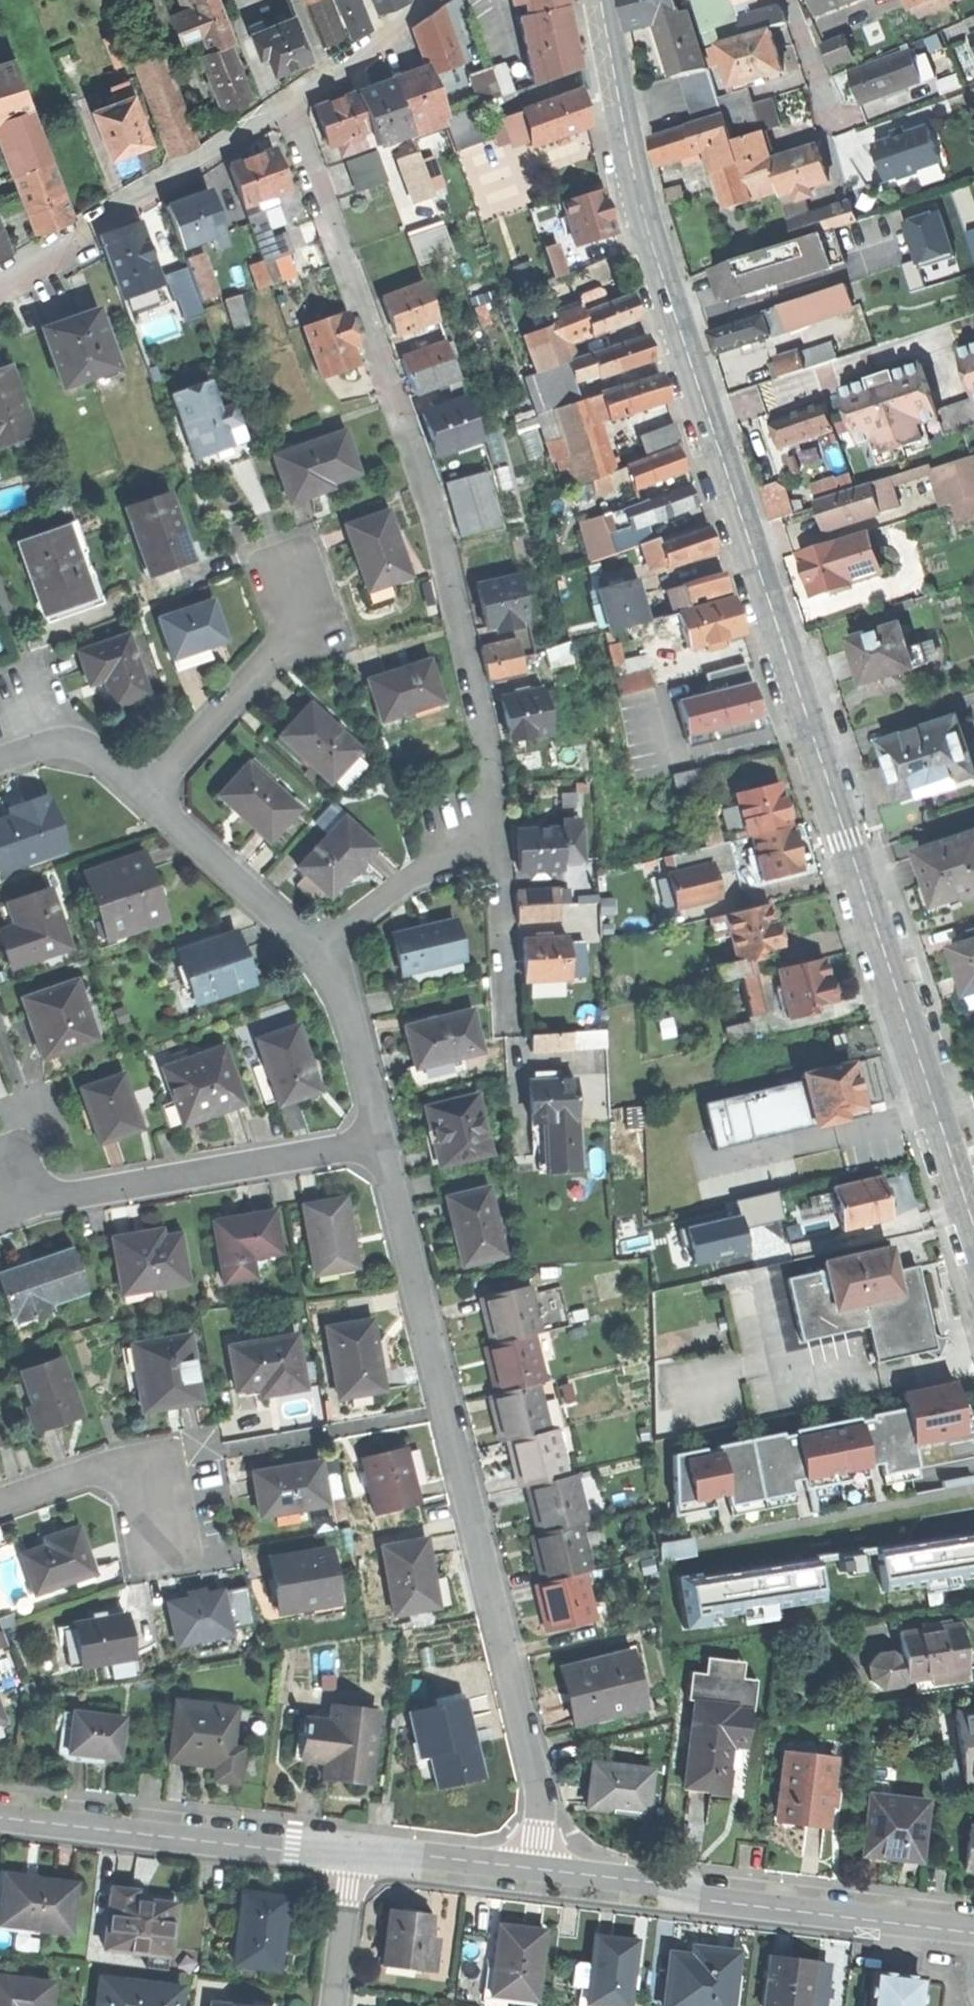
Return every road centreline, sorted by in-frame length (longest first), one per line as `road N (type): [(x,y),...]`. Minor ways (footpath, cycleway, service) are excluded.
road 1 (secondary): [(600,0),(654,250),(973,1226)]
road 2 (residential): [(290,99),(438,514),(495,764),(499,822)]
road 3 (residential): [(537,1868),(535,1779),(378,1142)]
road 4 (residential): [(973,1929),(734,1903),(633,1879),(537,1868)]
road 5 (residential): [(378,1142),(78,1190),(0,1169)]
road 6 (residential): [(351,1853),(0,1816)]
road 7 (residential): [(290,99),(0,277)]
road 8 (residential): [(146,793),(286,642),(294,586)]
road 9 (residential): [(319,950),(146,793)]
road 10 (residential): [(499,822),(420,870),(319,950)]
road 11 (residential): [(0,1503),(109,1466),(141,1481),(161,1547)]
road 12 (residential): [(499,822),(508,1028)]
road 13 (residential): [(378,1142),(343,992),(319,950)]
road 14 (residential): [(537,1868),(351,1853)]
road 15 (residential): [(146,793),(87,746),(55,742),(0,760)]
road 16 (residential): [(351,1853),(334,2005)]
road 17 (residential): [(789,0),(838,132)]

